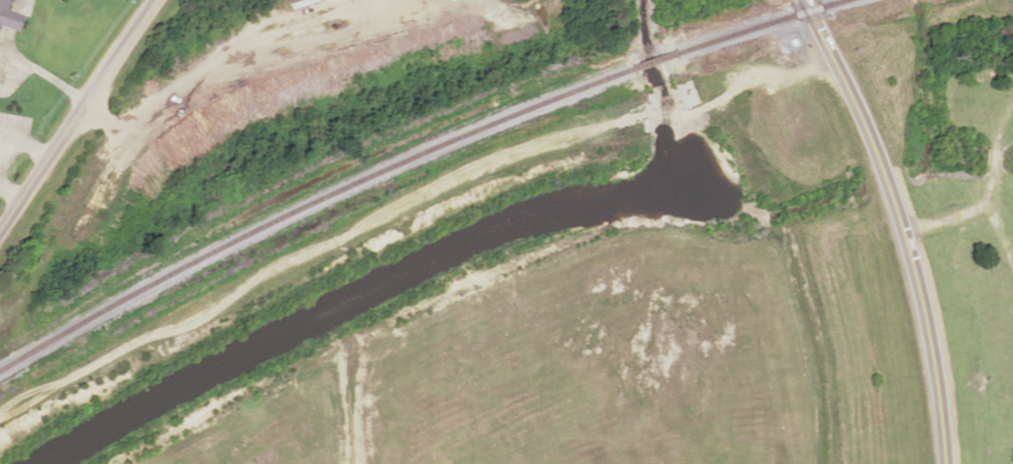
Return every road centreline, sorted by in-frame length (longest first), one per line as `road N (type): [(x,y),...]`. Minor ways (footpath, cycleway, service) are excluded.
road 1 (primary): [(803,0),(856,101),(912,258),(931,345),(943,463)]
road 2 (tertiary): [(0,233),(155,0)]

